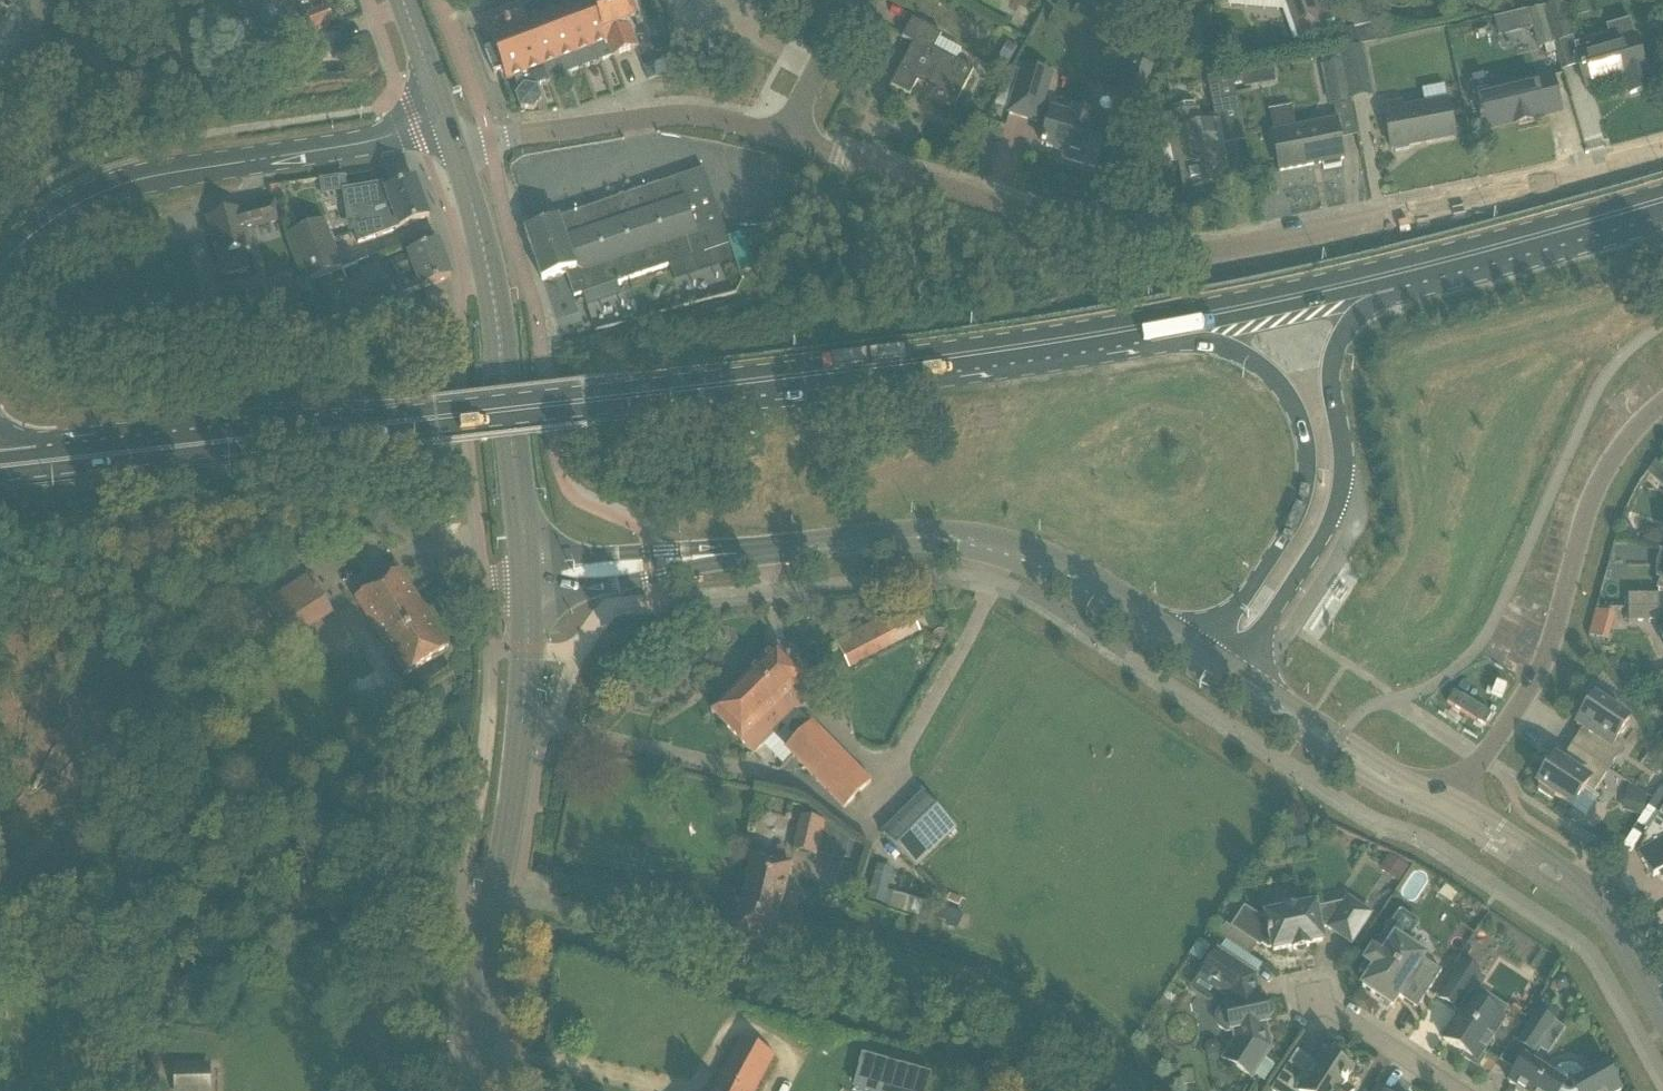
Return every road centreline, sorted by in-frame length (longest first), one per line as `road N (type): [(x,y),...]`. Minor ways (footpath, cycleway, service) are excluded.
road 1 (primary): [(38,462),(756,382),(1152,327)]
road 2 (residential): [(785,142),(1144,250),(1186,254),(1358,227),(1662,157)]
road 3 (track): [(468,874),(407,866),(240,921),(183,929),(119,1003),(0,961)]
road 4 (secondary): [(1203,651),(1074,574),(1008,548),(902,538),(716,555)]
road 5 (primary): [(447,123),(104,191),(33,233),(0,267)]
road 6 (primary): [(1236,674),(1338,502),(1343,443),(1331,357),(1359,310),(1419,269)]
road 7 (unclassified): [(1450,795),(1537,673),(1598,489),(1628,438),(1662,405)]
road 8 (primary): [(1152,327),(1251,355),(1300,423),(1309,477),(1299,518),(1272,563),(1203,651)]
road 9 (secondary): [(528,578),(489,271),(455,151)]
road 10 (residential): [(455,151),(668,120),(785,142)]
road 11 (tertiary): [(498,880),(518,758),(528,578)]
road 12 (primary): [(1152,327),(1419,269)]
road 13 (primary): [(1419,269),(1662,201)]
road 14 (unclassified): [(1236,674),(1271,718),(1438,814)]
road 15 (unclassified): [(1450,795),(1236,674)]
road 16 (secondary): [(716,555),(567,553),(528,578)]
road 17 (secondary): [(528,578),(574,589),(716,555)]
road 18 (tertiary): [(481,1063),(485,942),(498,880)]
road 19 (unclassified): [(1438,814),(1556,888),(1590,895)]
road 20 (unclassified): [(1590,895),(1568,869),(1450,795)]
road 21 (residential): [(1455,1090),(1312,999)]
road 22 (residential): [(785,142),(806,76),(850,0)]
road 23 (unclassified): [(402,516),(469,574),(528,578)]
road 24 (residential): [(1662,1023),(1590,895)]
road 25 (secondary): [(447,123),(403,0)]
road 26 (residential): [(484,121),(439,0)]

